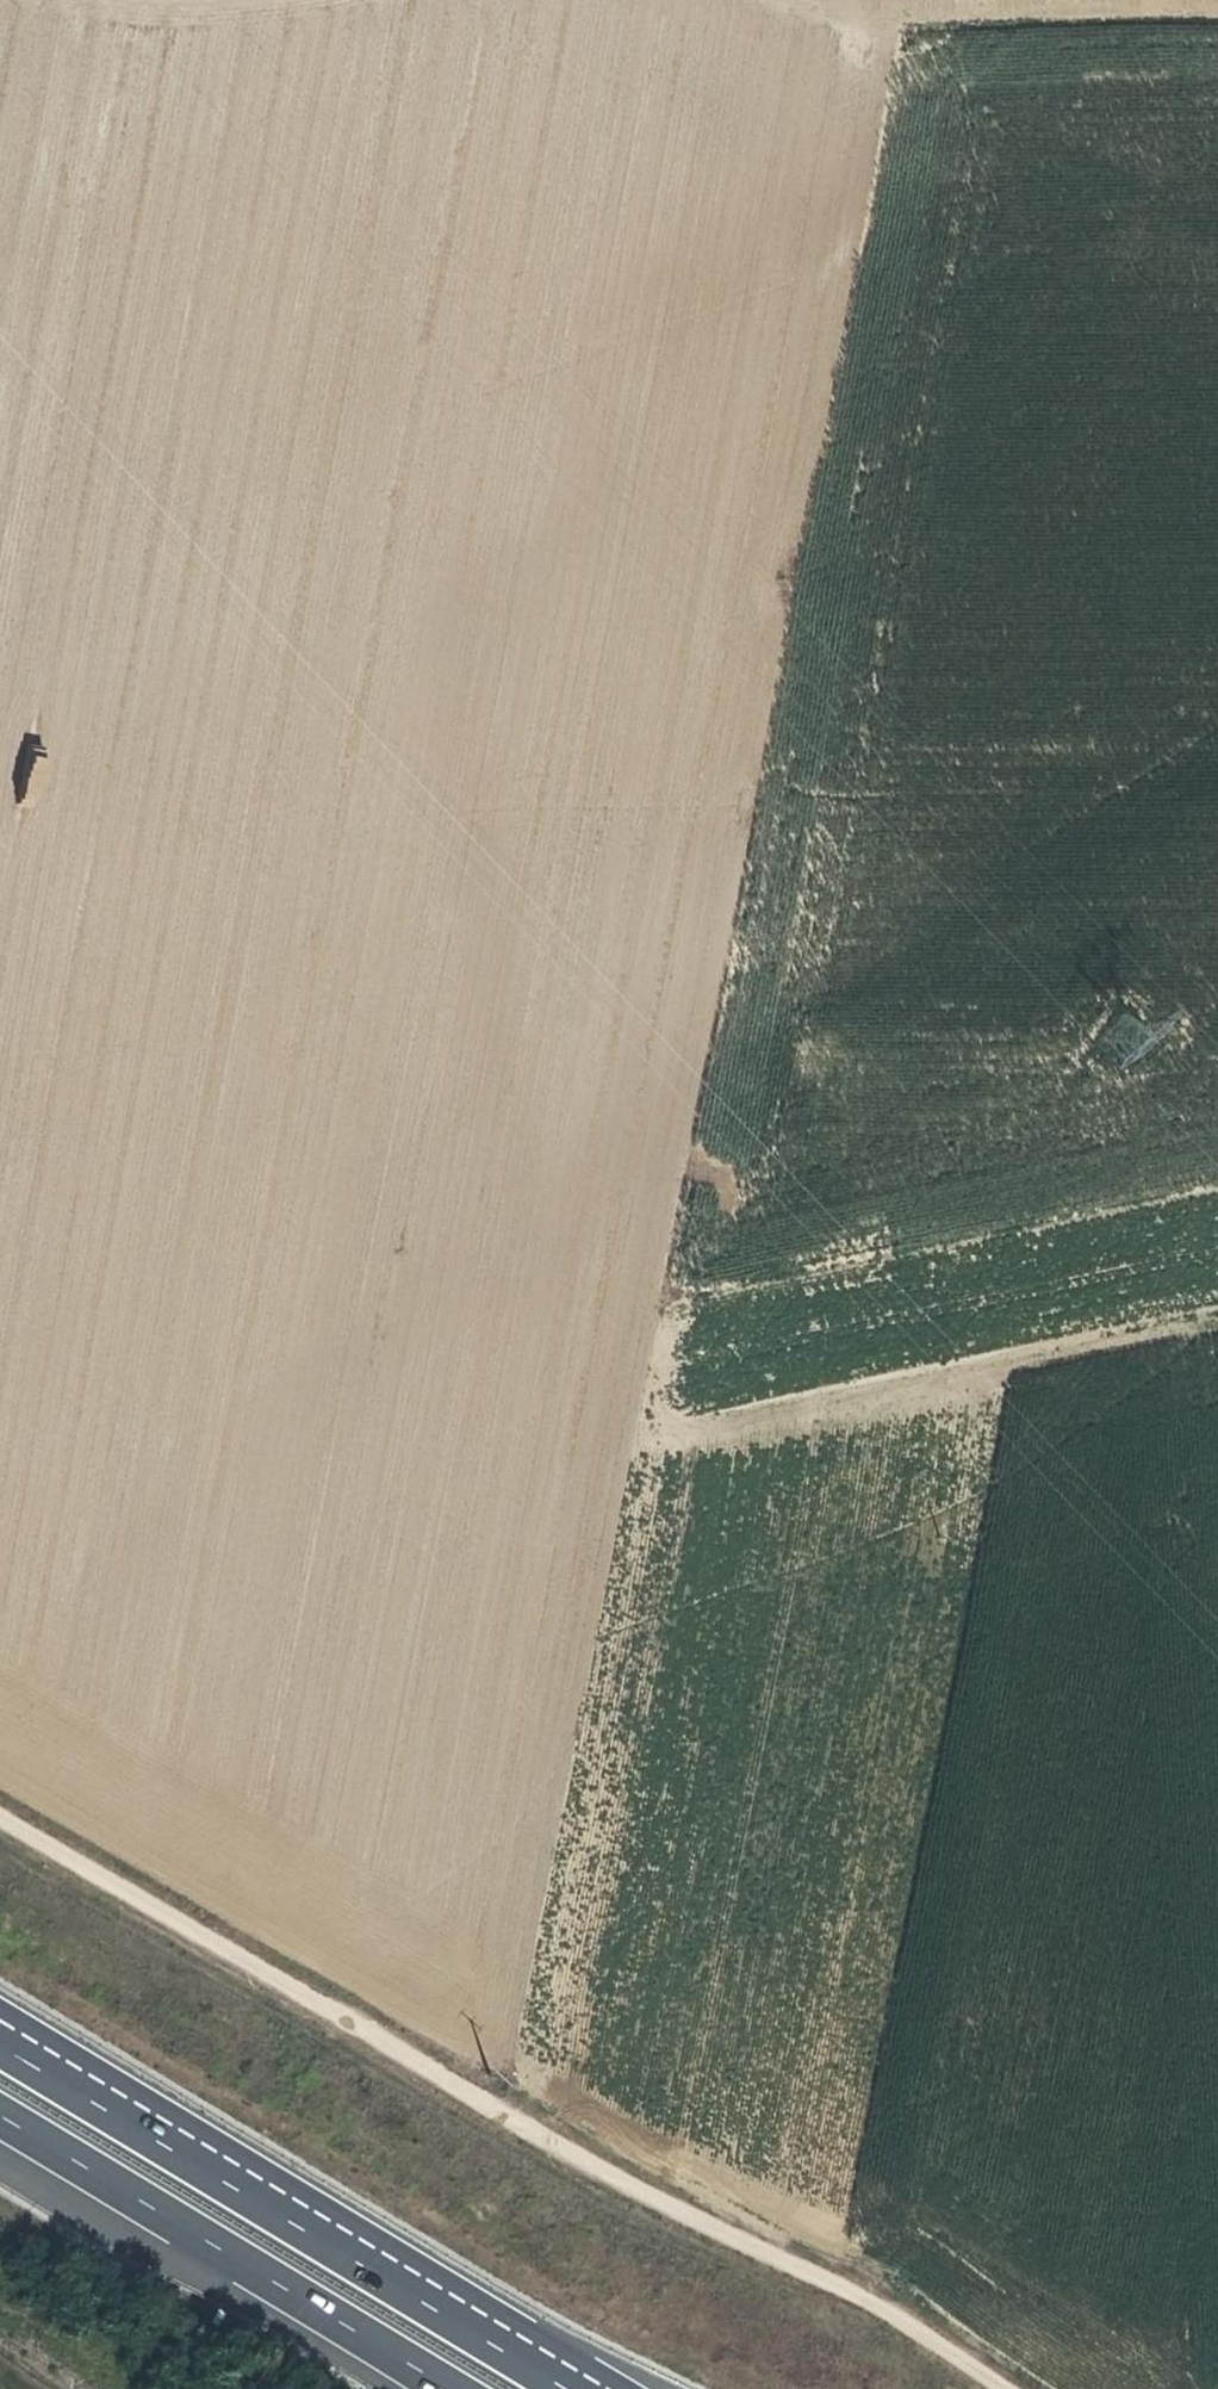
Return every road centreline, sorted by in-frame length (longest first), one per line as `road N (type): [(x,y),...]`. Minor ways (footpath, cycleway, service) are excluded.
road 1 (track): [(1006,2388),(874,2302),(661,2211),(0,1819)]
road 2 (motorway): [(588,2388),(0,2032)]
road 3 (motorway): [(0,2119),(445,2388)]

